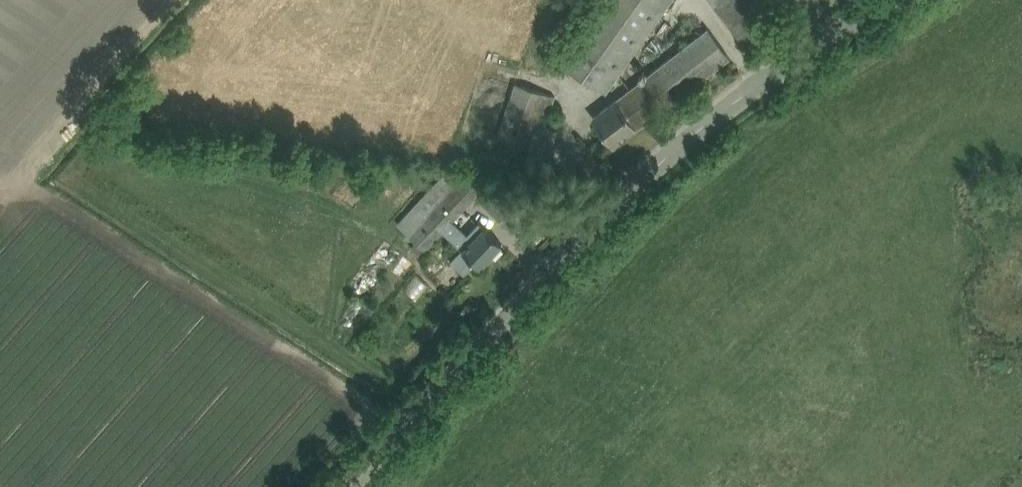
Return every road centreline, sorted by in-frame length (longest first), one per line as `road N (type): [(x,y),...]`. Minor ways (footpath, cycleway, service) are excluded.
road 1 (unclassified): [(356,486),(645,193),(793,66),(898,0)]

